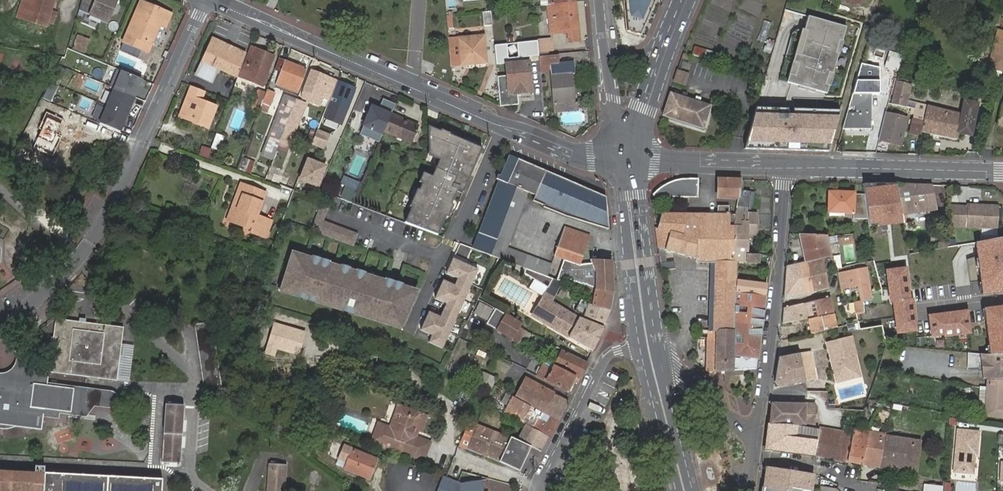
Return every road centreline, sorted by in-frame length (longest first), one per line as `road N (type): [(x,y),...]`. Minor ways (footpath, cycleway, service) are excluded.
road 1 (tertiary): [(630,158),(569,155),(213,0)]
road 2 (residential): [(0,322),(64,276),(99,235),(201,0)]
road 3 (residential): [(757,437),(787,166)]
road 4 (tertiary): [(787,166),(1002,172)]
road 5 (residential): [(542,490),(605,359),(649,344)]
road 6 (secondary): [(649,344),(630,158)]
road 7 (tertiary): [(630,158),(787,166)]
road 8 (secondary): [(685,490),(652,359)]
road 9 (tertiary): [(630,158),(602,26)]
road 10 (residential): [(757,437),(652,359)]

